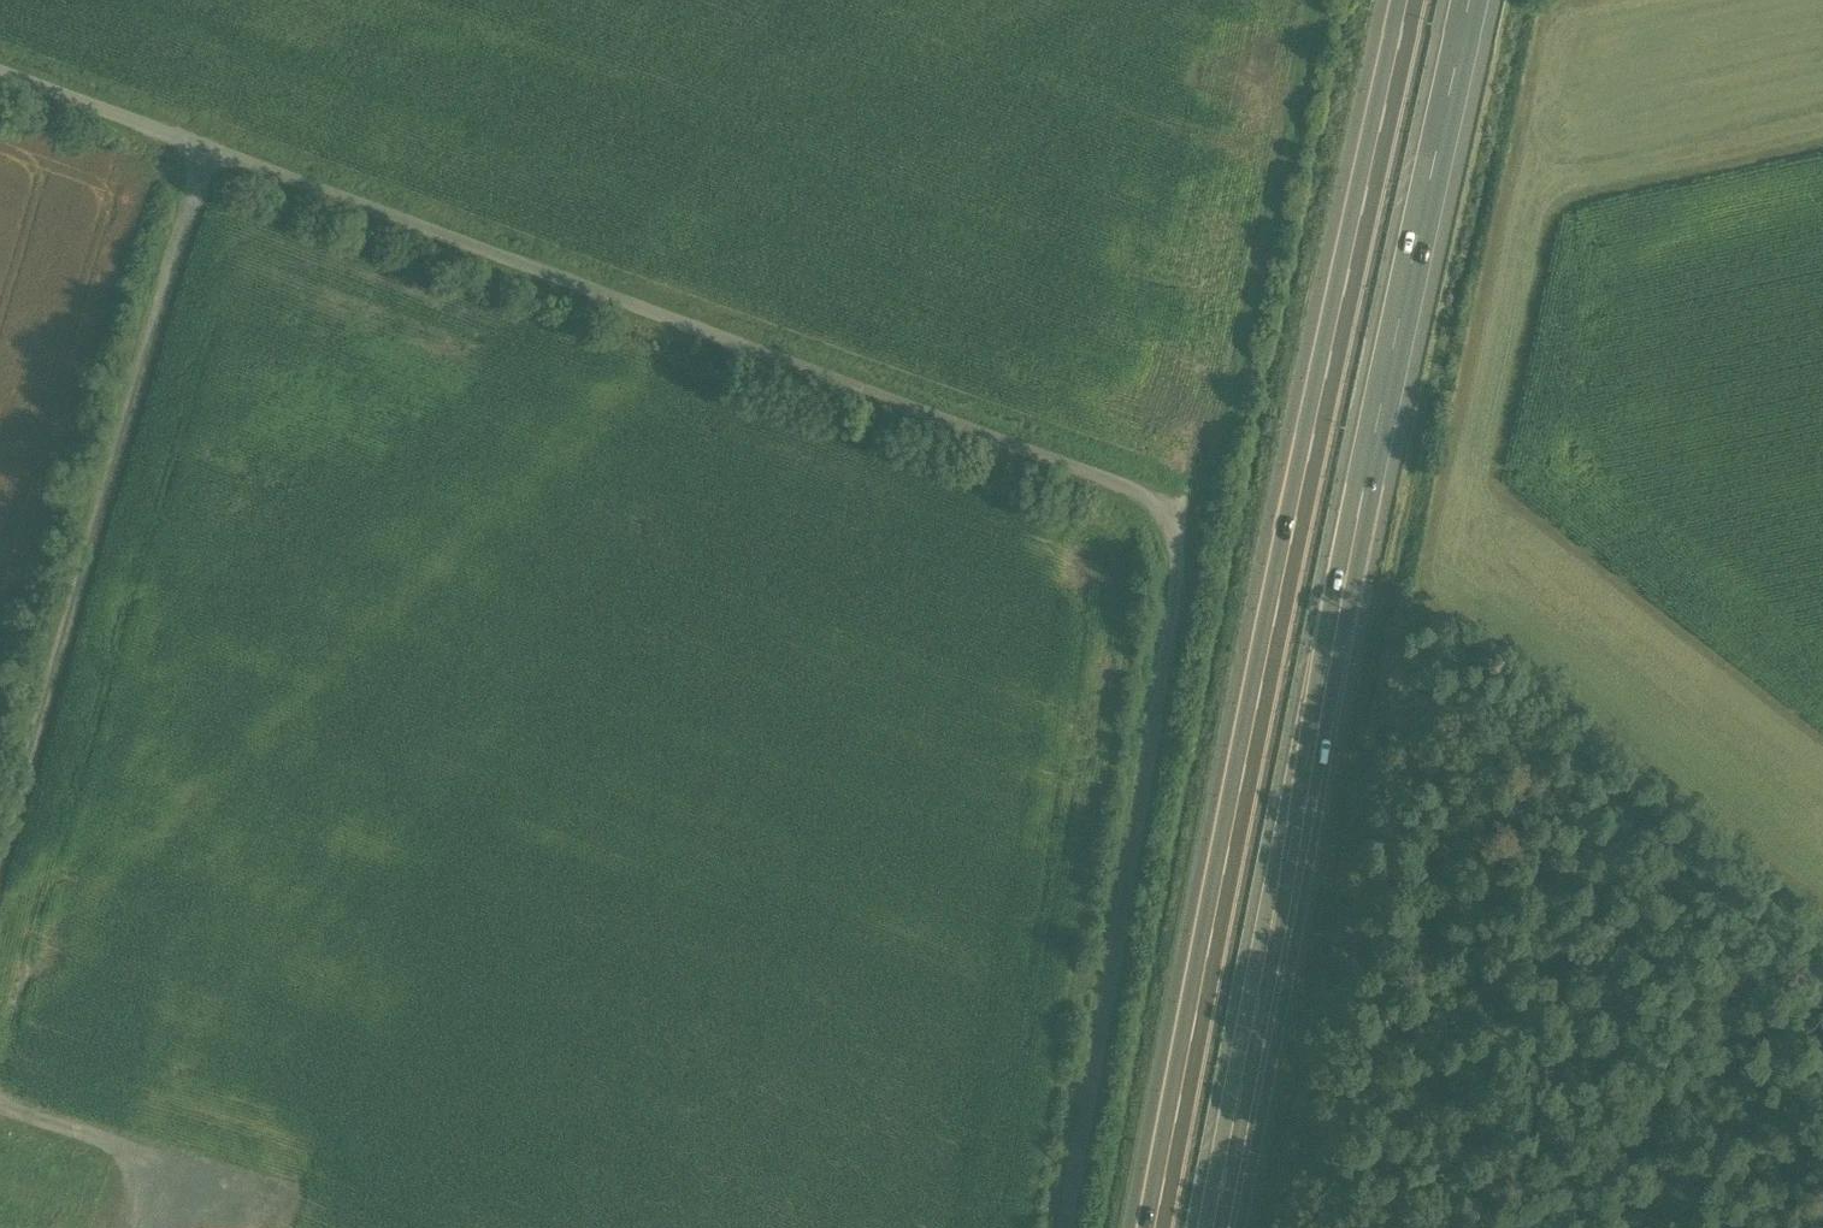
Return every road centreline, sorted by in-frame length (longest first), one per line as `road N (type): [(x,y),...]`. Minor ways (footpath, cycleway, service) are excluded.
road 1 (unclassified): [(0,55),(1155,479),(1181,507),(1186,552),(1068,1227)]
road 2 (motorway): [(1219,1227),(1336,601),(1472,0)]
road 3 (motorway): [(1412,0),(1281,604),(1160,1227)]
road 4 (track): [(213,134),(0,887)]
road 5 (track): [(0,1062),(41,1100),(278,1183)]

